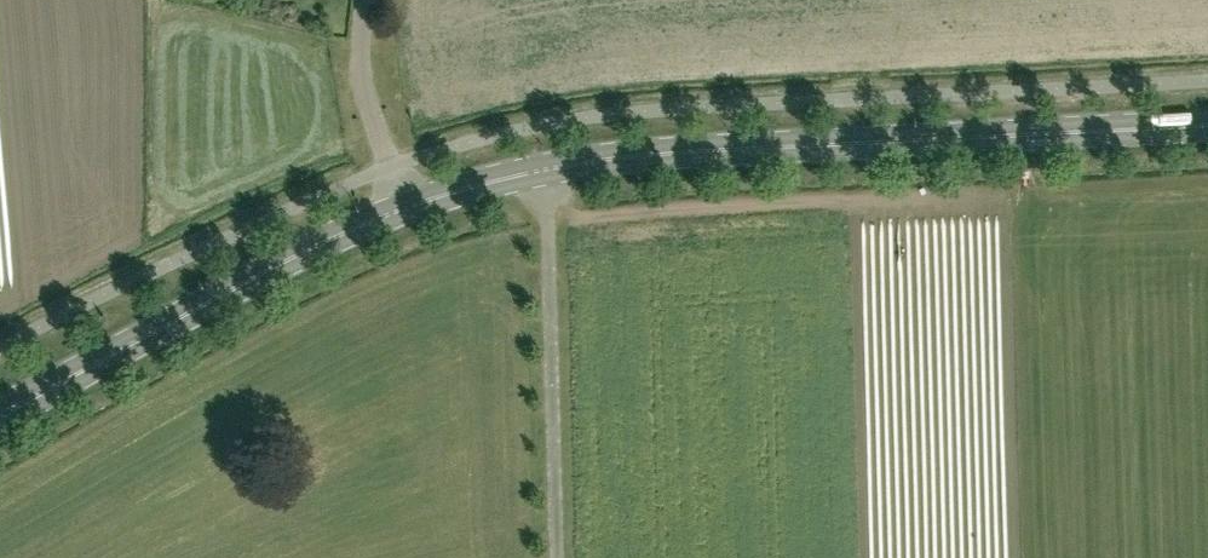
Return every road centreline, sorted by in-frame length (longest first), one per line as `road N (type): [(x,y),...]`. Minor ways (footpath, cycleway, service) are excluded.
road 1 (tertiary): [(47,390),(316,246),(508,177),(650,155),(1207,125)]

